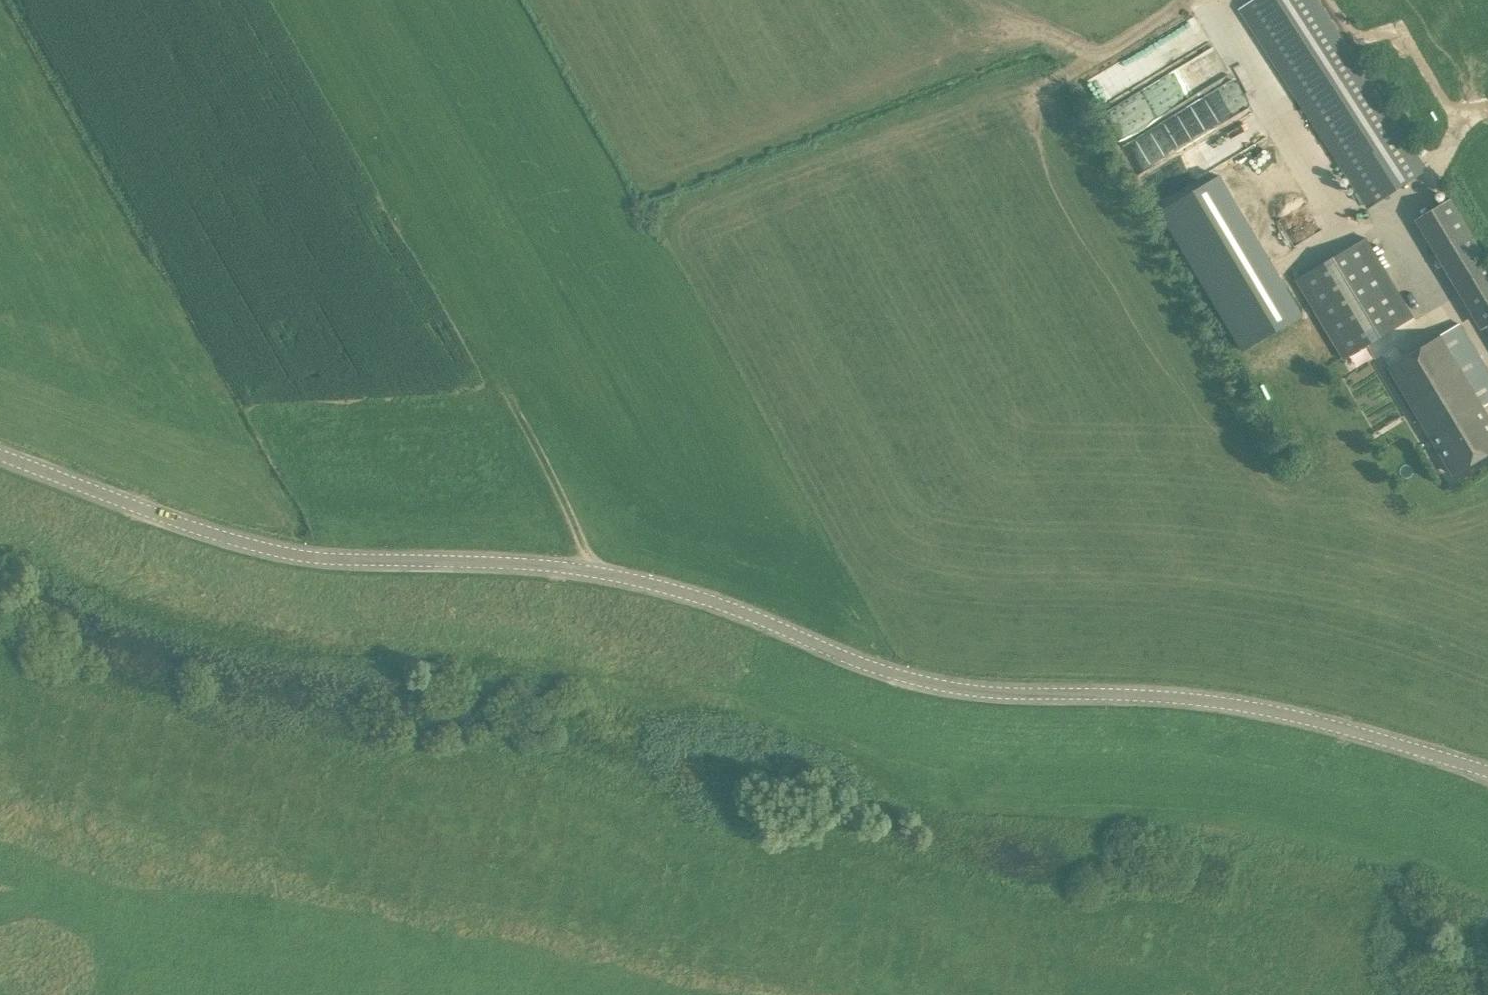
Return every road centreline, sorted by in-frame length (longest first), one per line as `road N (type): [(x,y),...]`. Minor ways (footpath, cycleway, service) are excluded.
road 1 (tertiary): [(0,458),(292,558),(582,569),(744,615),(910,681),(984,694),(1238,707),(1487,771)]

